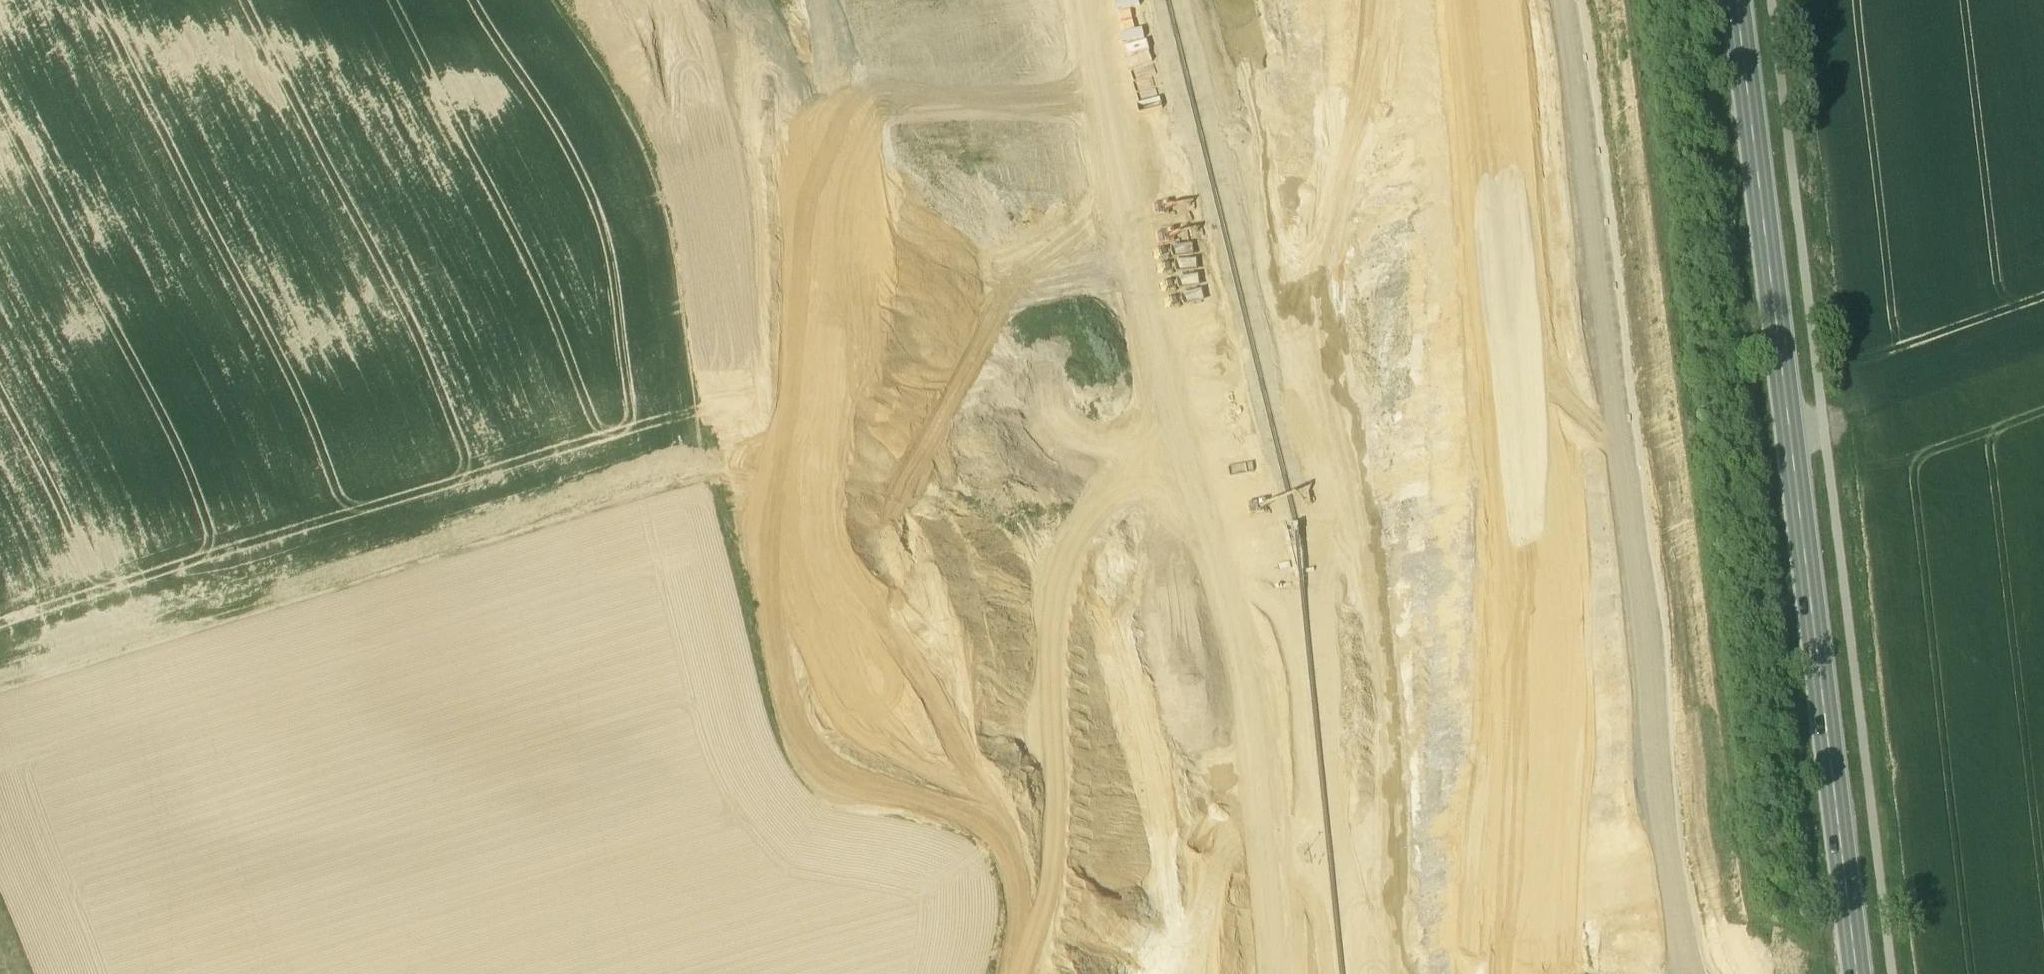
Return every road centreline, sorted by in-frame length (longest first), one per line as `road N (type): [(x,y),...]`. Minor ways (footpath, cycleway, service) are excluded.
road 1 (secondary): [(1858,973),(1735,0)]

